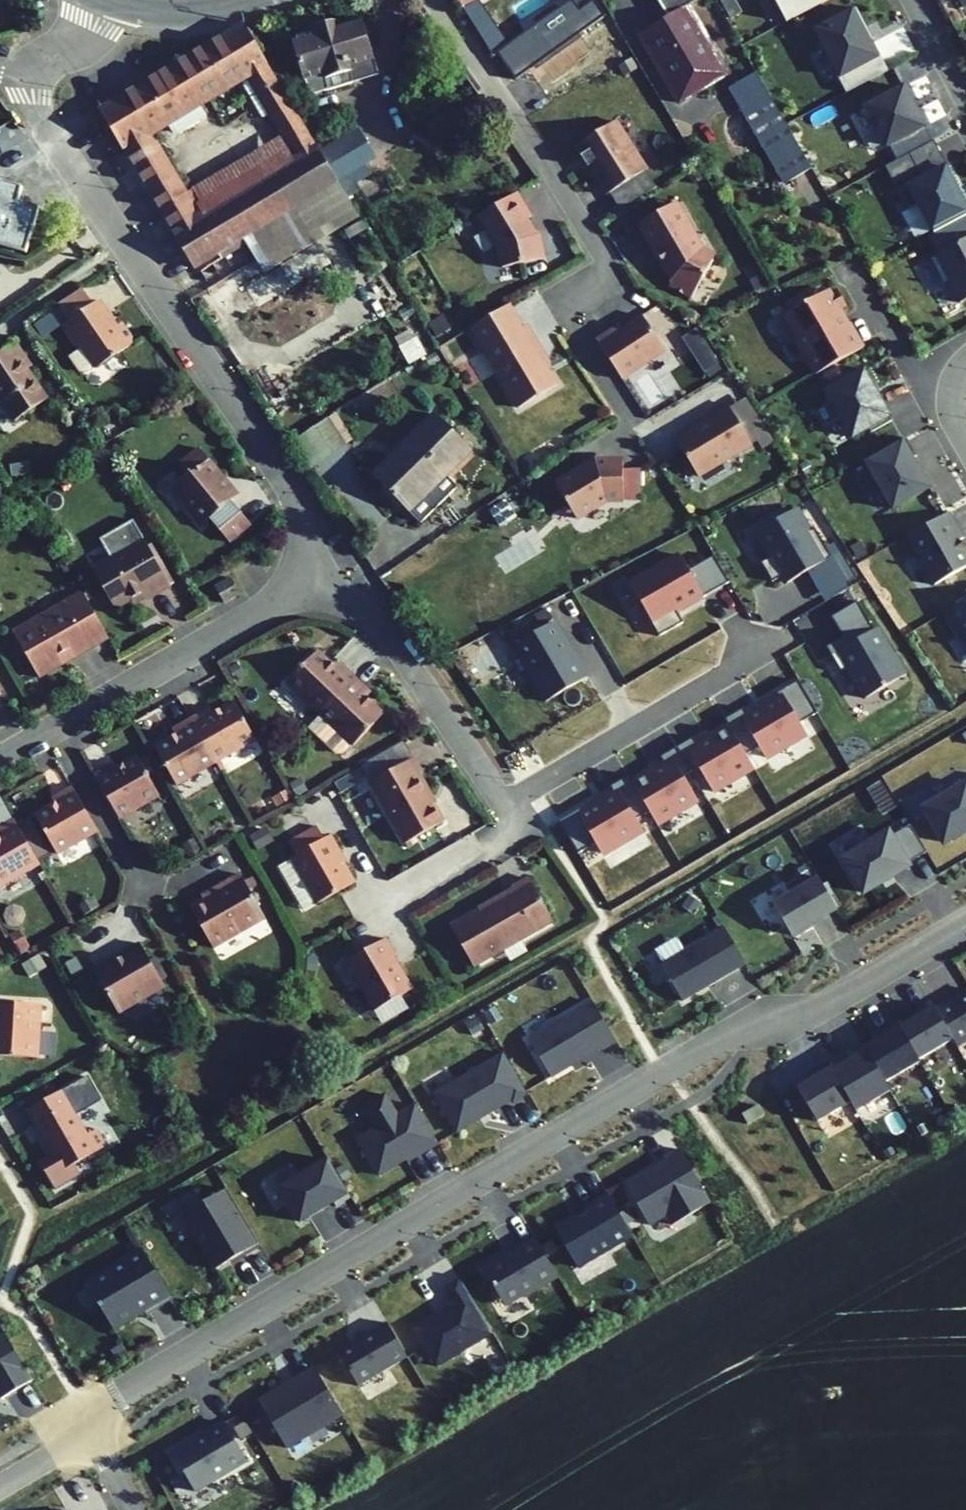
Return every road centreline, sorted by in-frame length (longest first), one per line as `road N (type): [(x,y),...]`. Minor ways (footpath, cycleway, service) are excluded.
road 1 (residential): [(92,1428),(91,1405),(667,1070),(752,1026),(842,996),(965,922)]
road 2 (residential): [(31,82),(46,128),(289,487),(308,581)]
road 3 (residential): [(432,0),(596,251),(599,272),(578,296),(573,321),(627,414)]
road 4 (residential): [(308,581),(385,630),(517,825),(386,907)]
road 5 (residential): [(308,581),(0,759)]

